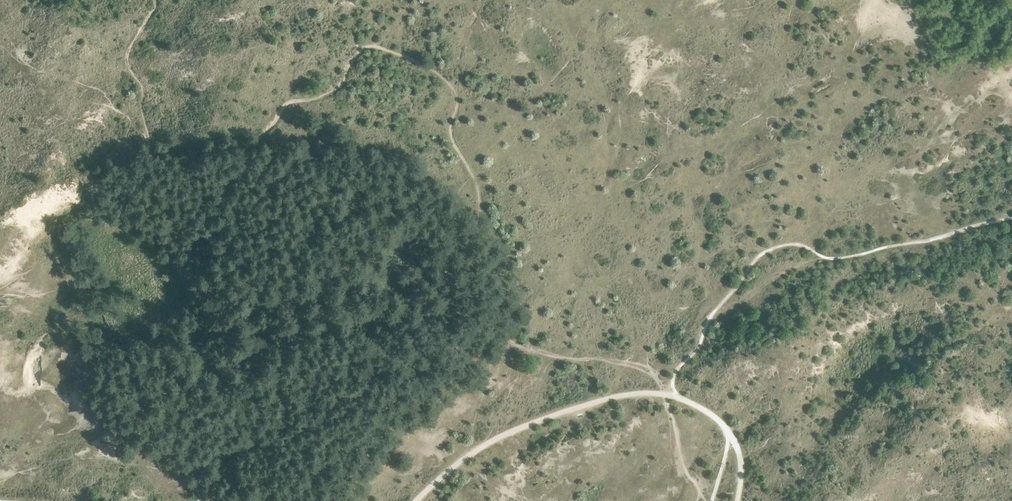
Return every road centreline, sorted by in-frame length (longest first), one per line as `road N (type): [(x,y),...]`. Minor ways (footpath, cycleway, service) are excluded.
road 1 (track): [(671,396),(623,394),(518,427),(449,469),(416,500)]

